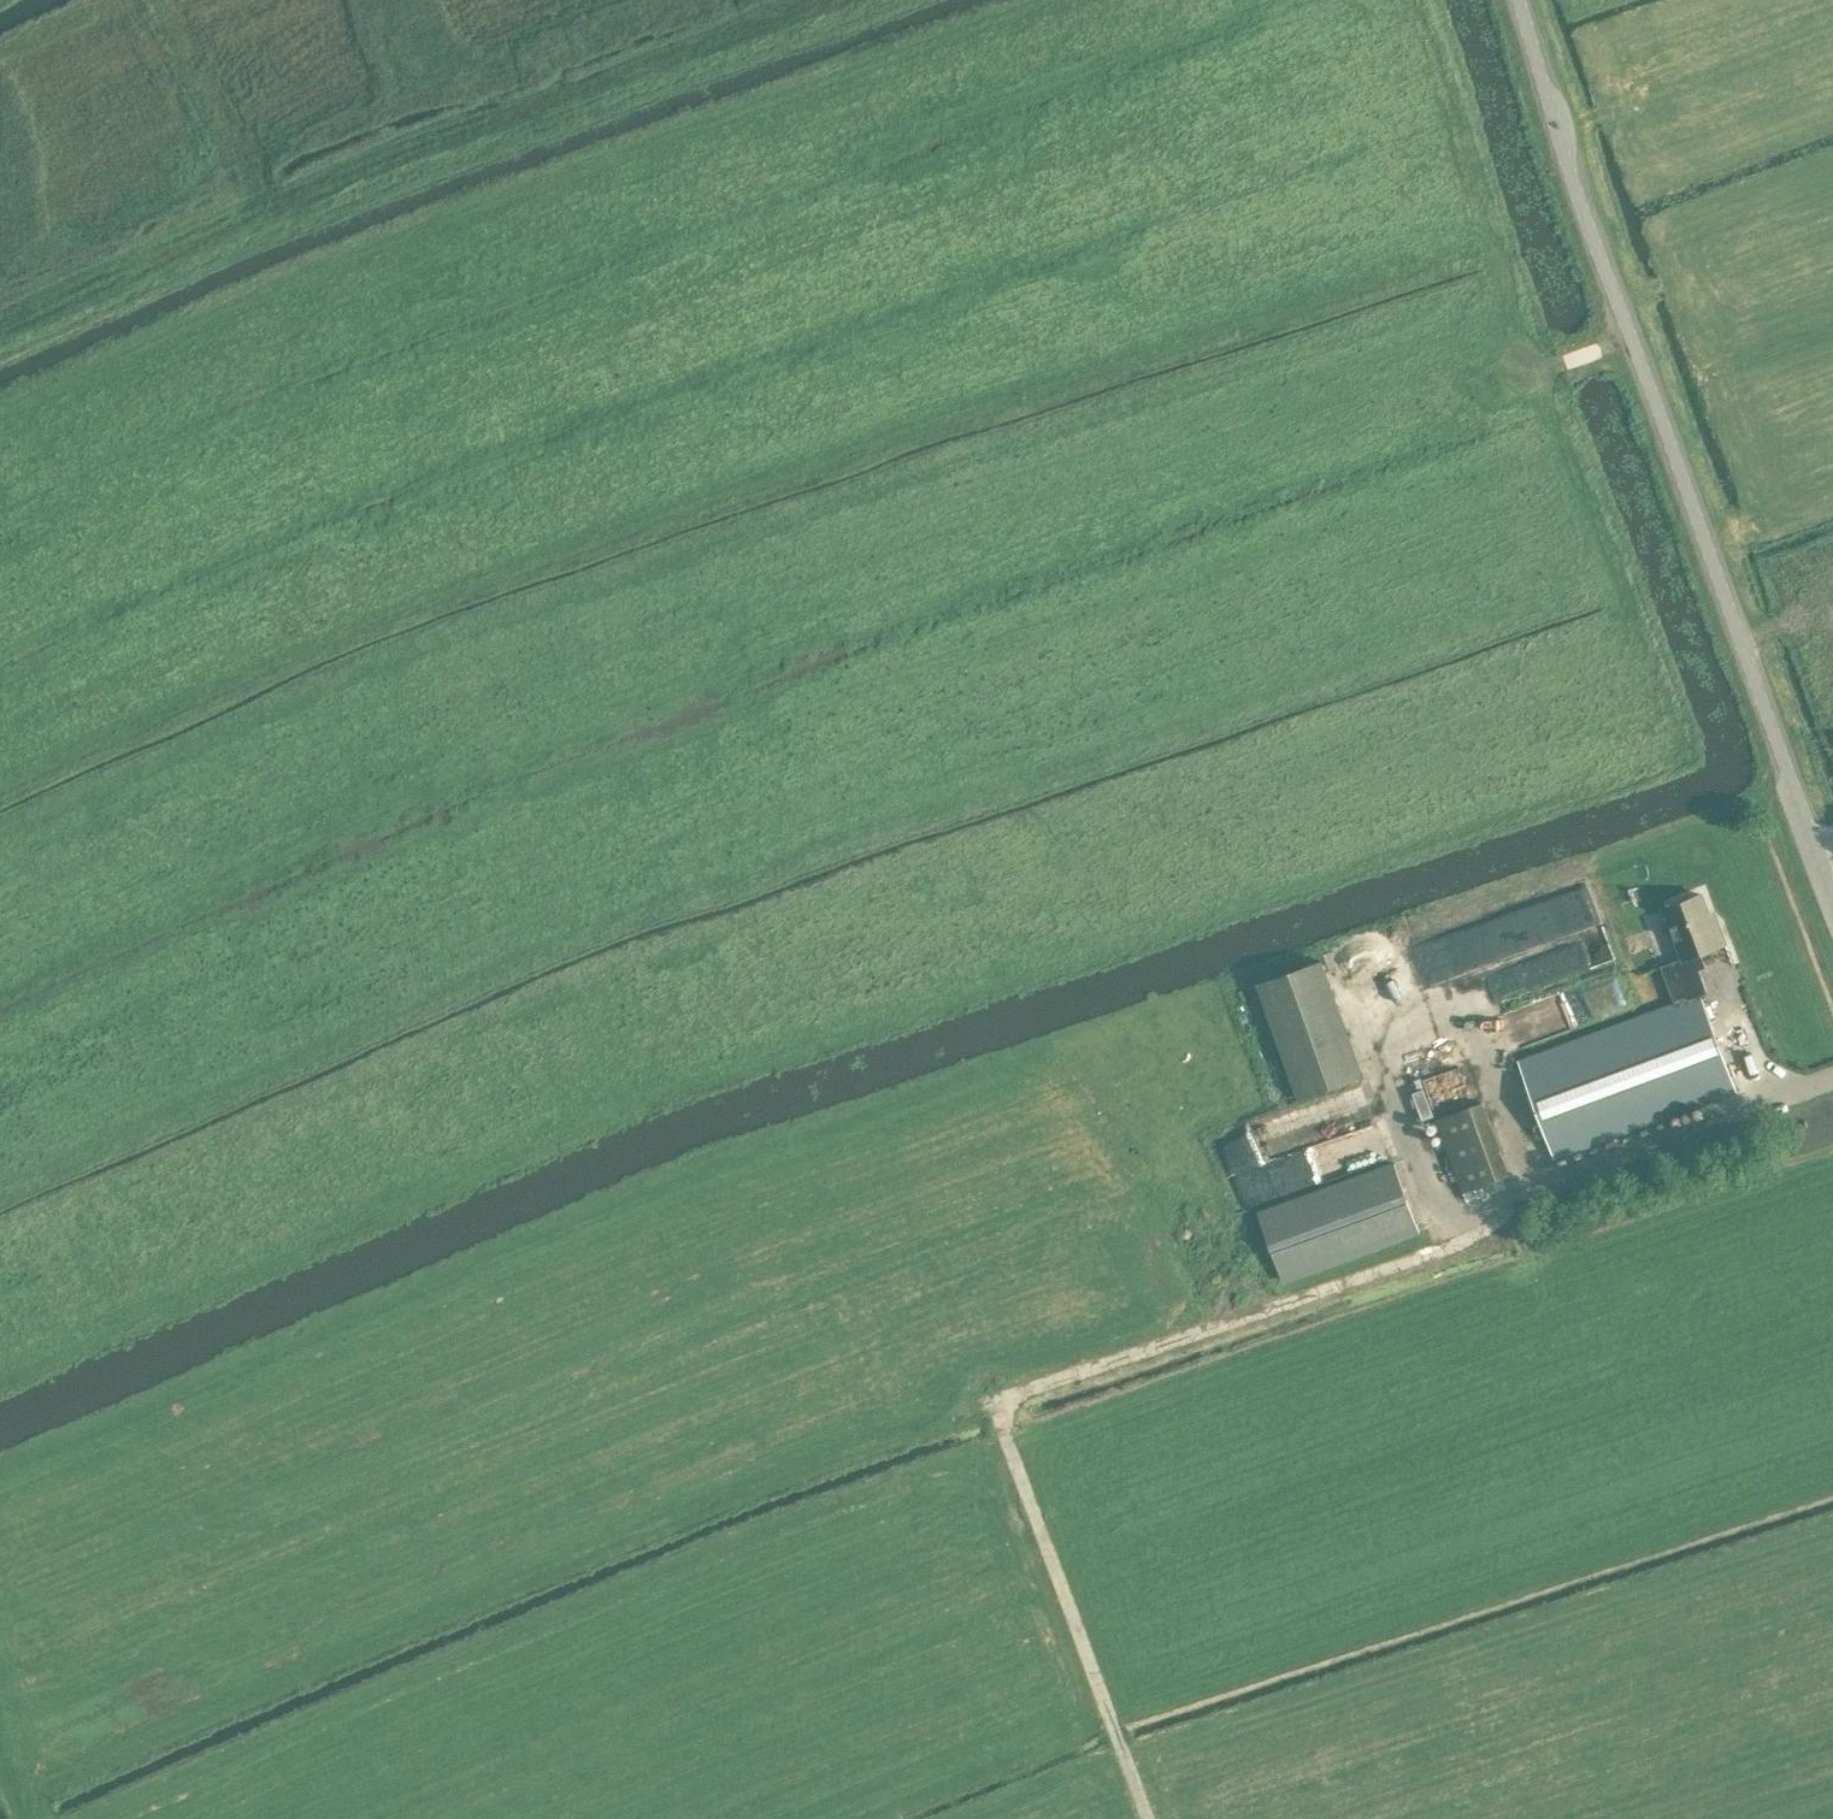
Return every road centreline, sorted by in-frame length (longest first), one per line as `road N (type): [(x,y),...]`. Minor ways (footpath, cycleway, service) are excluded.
road 1 (unclassified): [(1832,891),(1508,0)]

